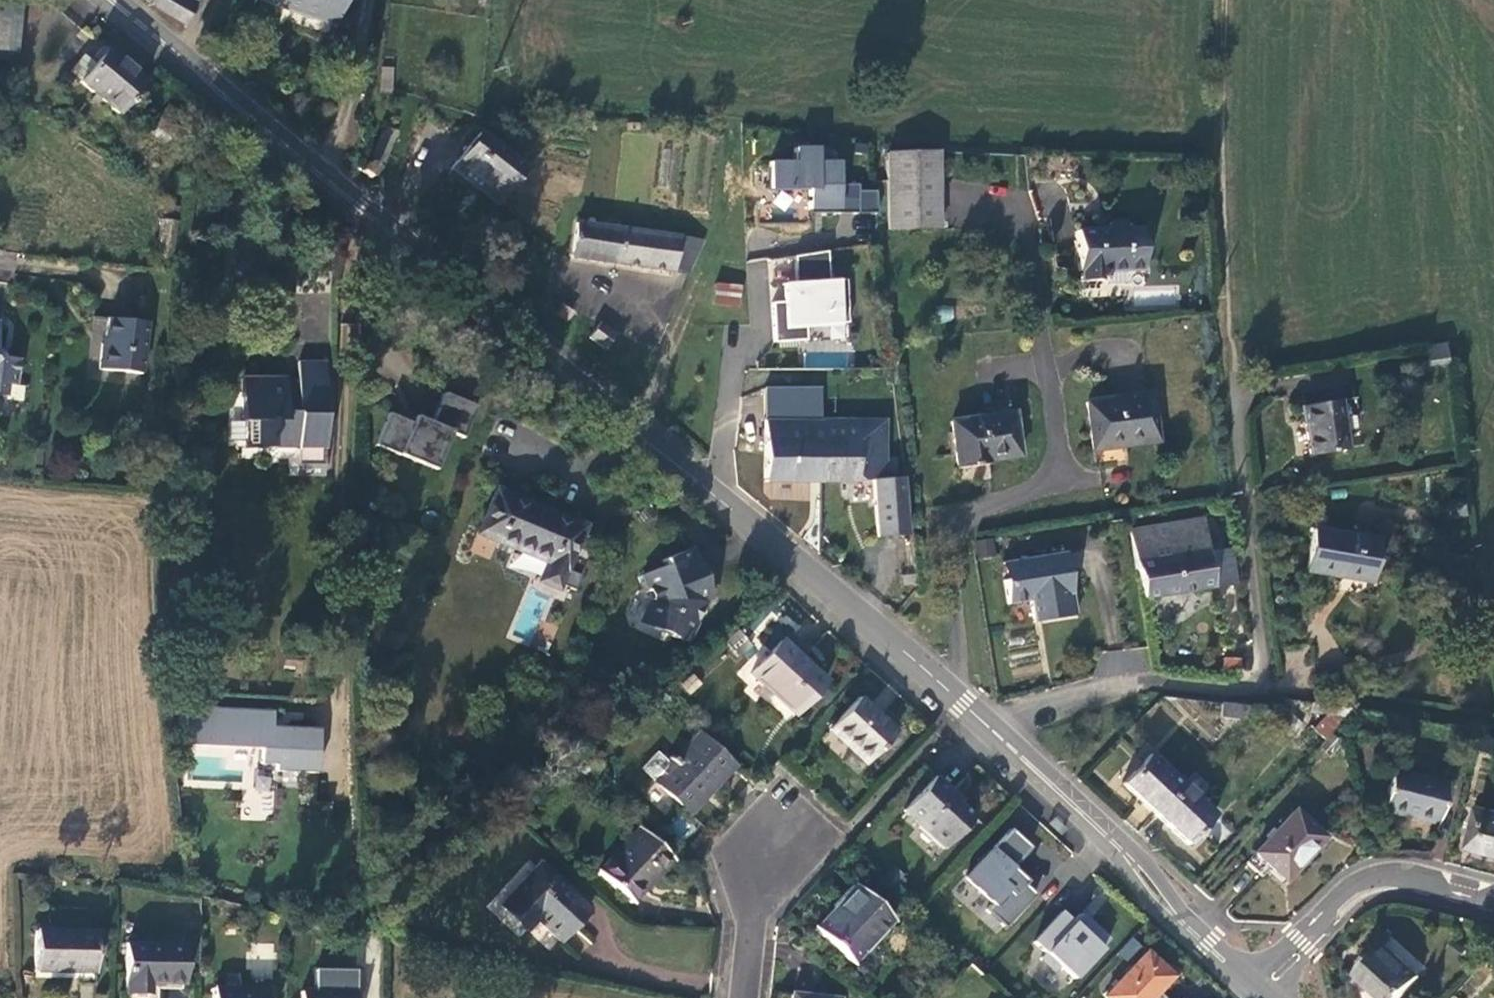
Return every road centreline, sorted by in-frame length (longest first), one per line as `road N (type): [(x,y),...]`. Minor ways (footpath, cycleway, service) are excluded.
road 1 (tertiary): [(110,0),(999,736)]
road 2 (residential): [(999,736),(1027,714),(1123,685),(1228,691),(1256,680),(1259,624),(1238,396)]
road 3 (residential): [(752,924),(825,839),(781,800),(728,854)]
road 4 (residential): [(1493,904),(1389,883),(1320,931)]
road 5 (tertiary): [(999,736),(1106,837)]
road 6 (tertiary): [(1197,937),(1149,869),(1106,837)]
road 7 (tertiary): [(1106,837),(1152,902),(1197,937)]

